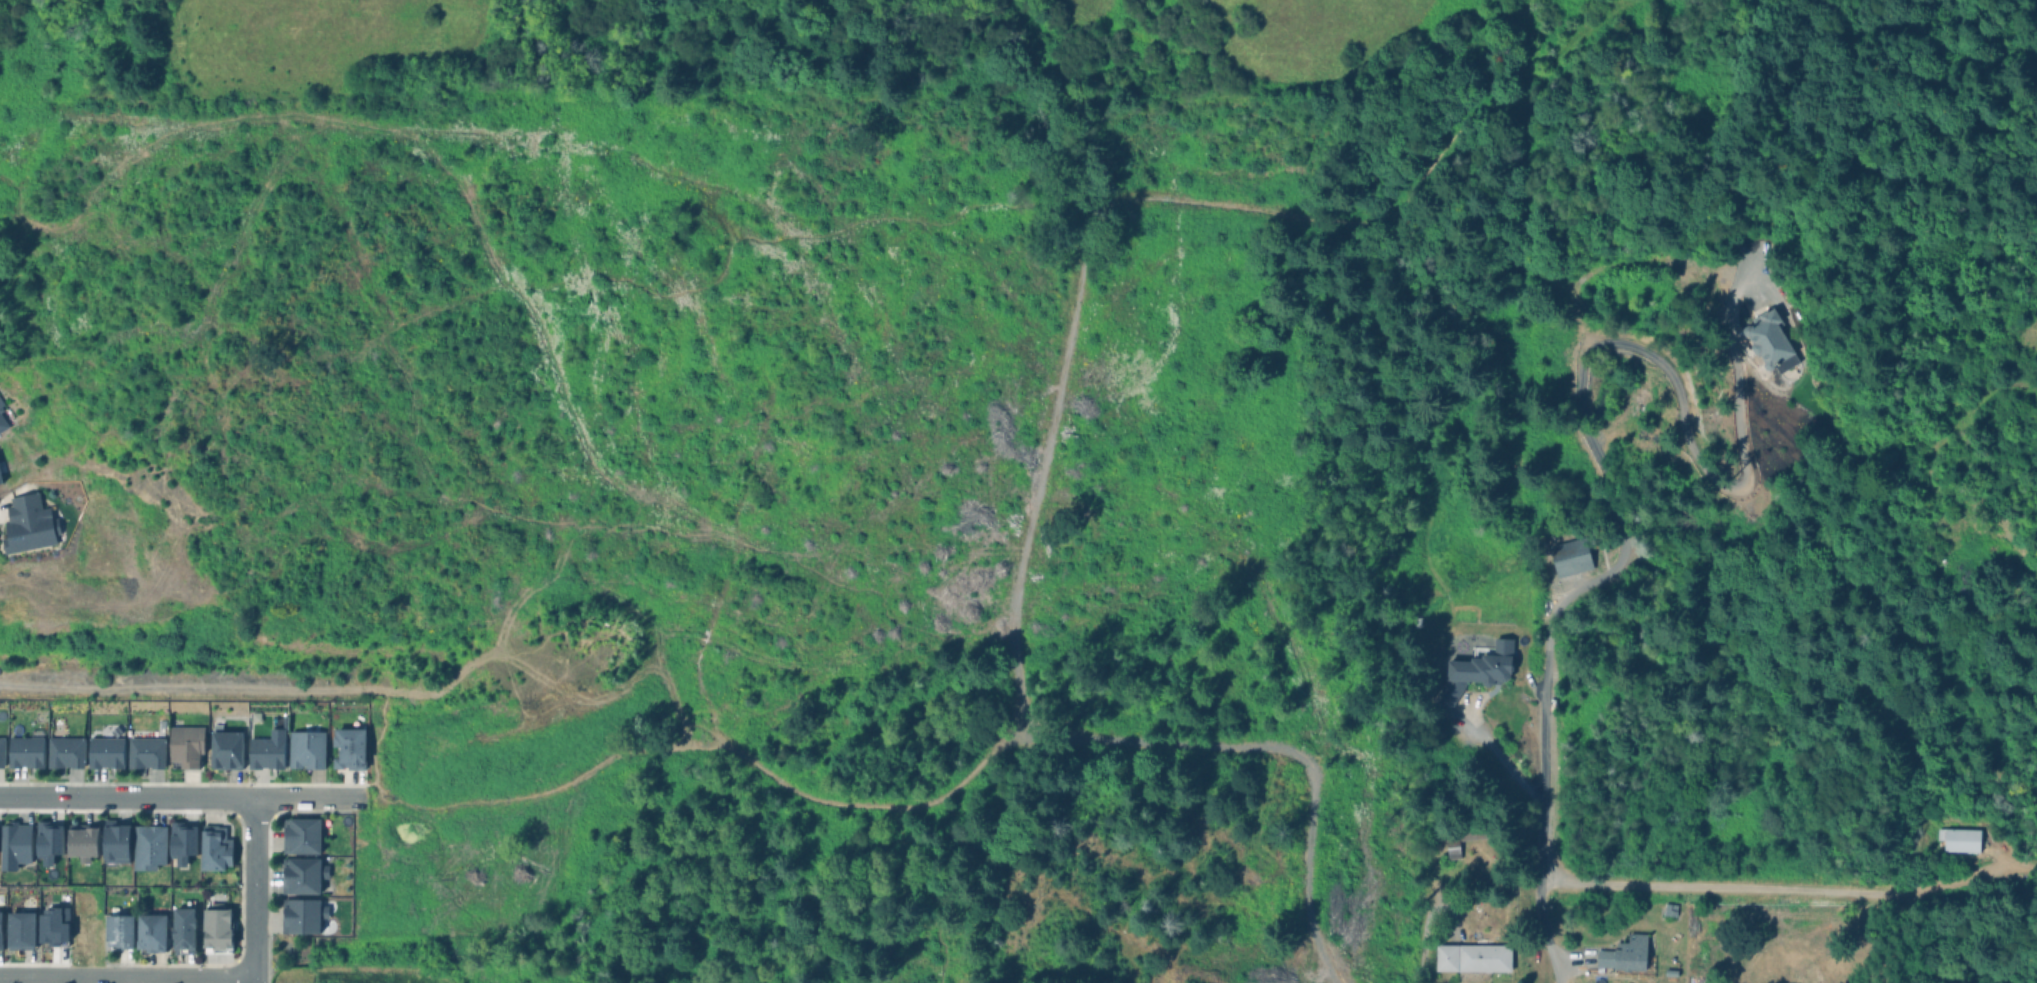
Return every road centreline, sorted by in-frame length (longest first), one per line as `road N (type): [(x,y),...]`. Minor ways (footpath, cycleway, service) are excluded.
road 1 (residential): [(1556,982),(1542,878),(1552,630),(1563,606),(1615,572),(1623,553),(1596,440)]
road 2 (residential): [(0,796),(363,797)]
road 3 (residential): [(0,975),(255,975)]
road 4 (residential): [(255,982),(255,797)]

